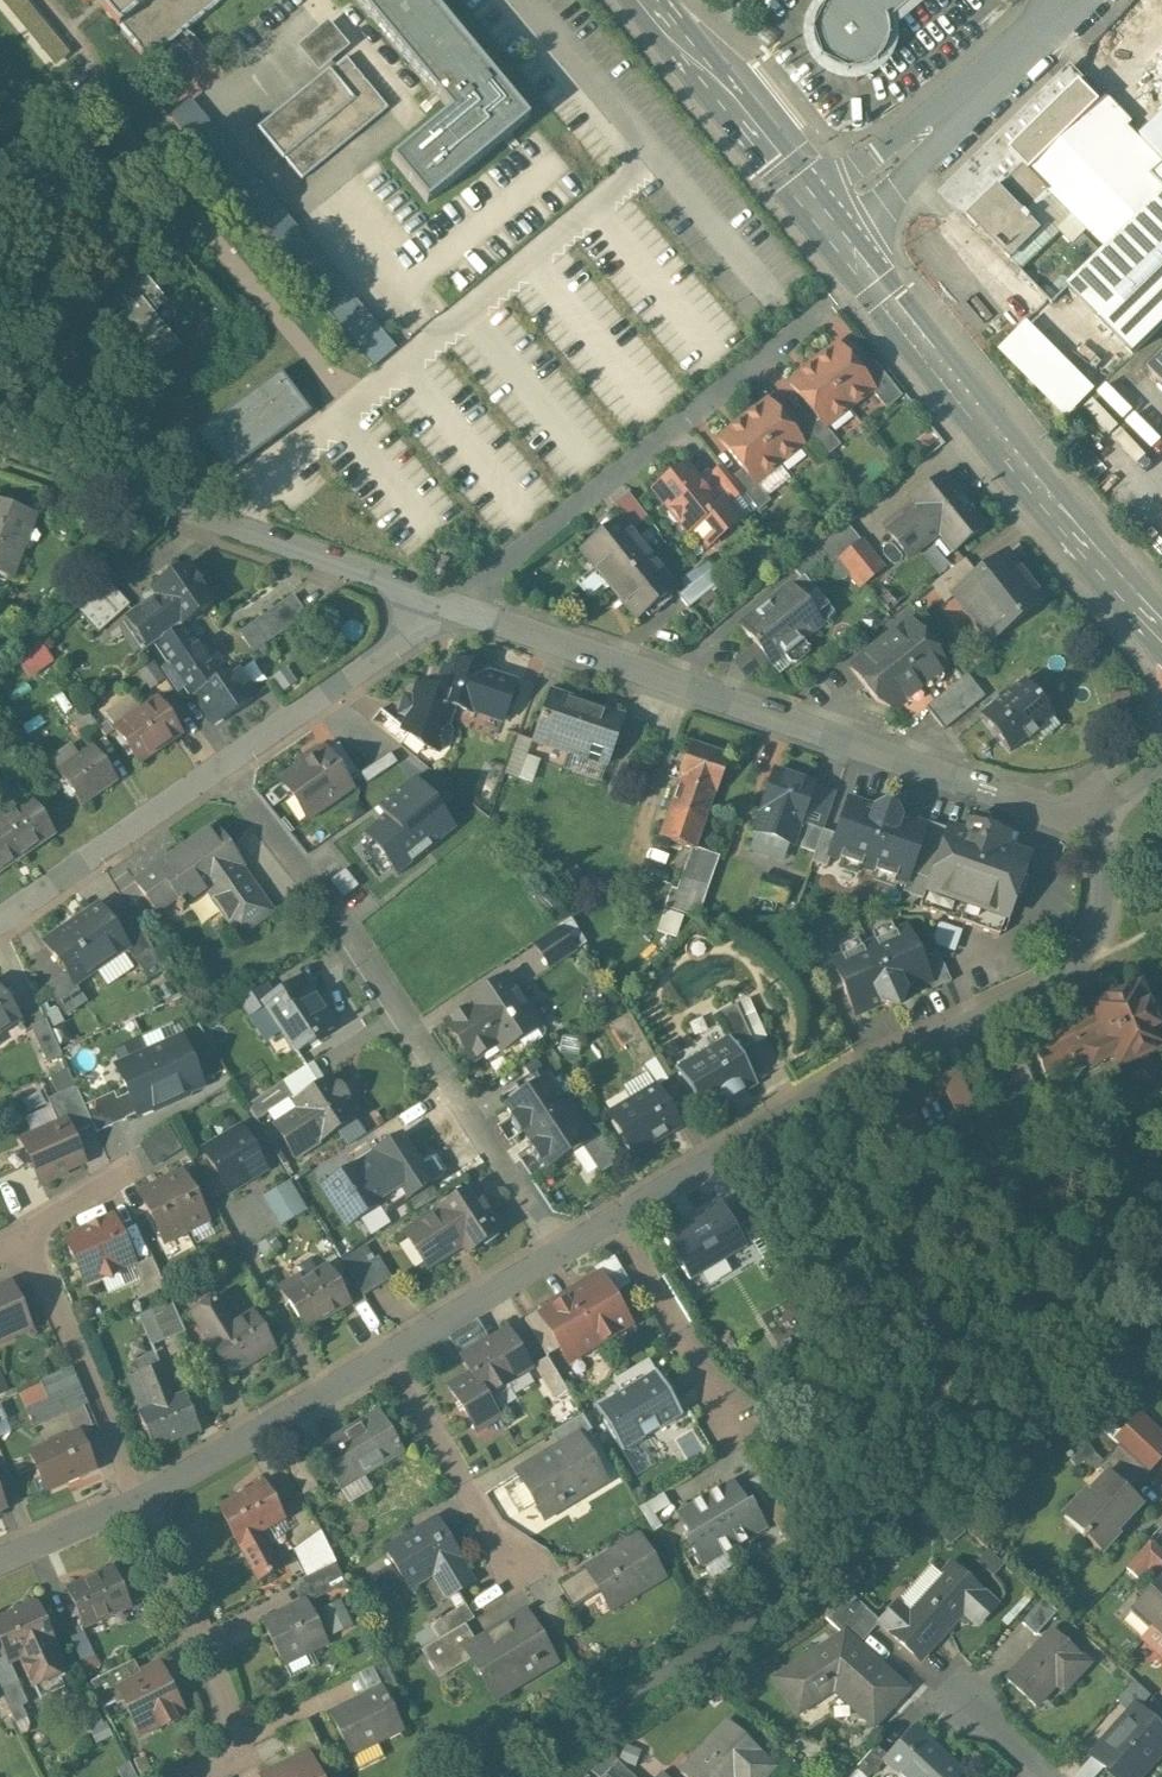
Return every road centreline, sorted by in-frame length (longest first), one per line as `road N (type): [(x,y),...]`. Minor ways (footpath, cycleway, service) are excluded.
road 1 (residential): [(1078,819),(1096,853),(1101,901),(1089,947),(1059,977),(561,1249)]
road 2 (residential): [(445,608),(1078,819)]
road 3 (residential): [(221,763),(346,929),(561,1249)]
road 4 (residential): [(871,272),(445,608)]
road 5 (residential): [(561,1249),(139,1493)]
road 6 (residential): [(0,447),(445,608)]
road 7 (secondary): [(1161,626),(1015,463),(871,272)]
road 8 (residential): [(1071,0),(826,216)]
road 9 (residential): [(202,1776),(228,1756),(229,1708),(139,1493)]
road 10 (residential): [(139,1493),(25,1228)]
road 11 (secondary): [(826,216),(650,0)]
road 12 (residential): [(445,608),(221,763)]
road 13 (residential): [(221,763),(0,918)]
road 14 (residential): [(139,1493),(0,1555)]
road 15 (residential): [(948,1686),(1049,1776)]
road 16 (residential): [(25,1228),(130,1167)]

